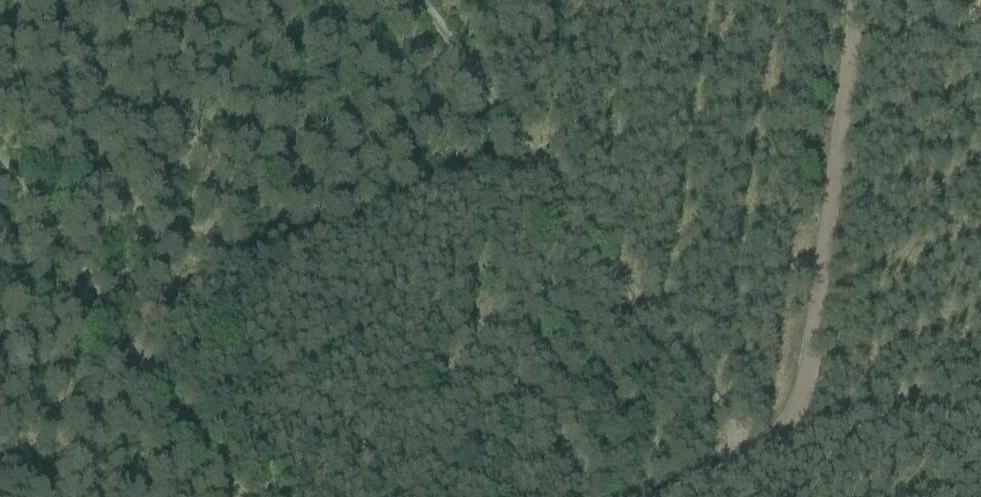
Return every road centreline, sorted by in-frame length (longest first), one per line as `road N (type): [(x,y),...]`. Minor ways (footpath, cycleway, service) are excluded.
road 1 (track): [(650,496),(781,443),(851,0)]
road 2 (track): [(416,0),(749,456)]

